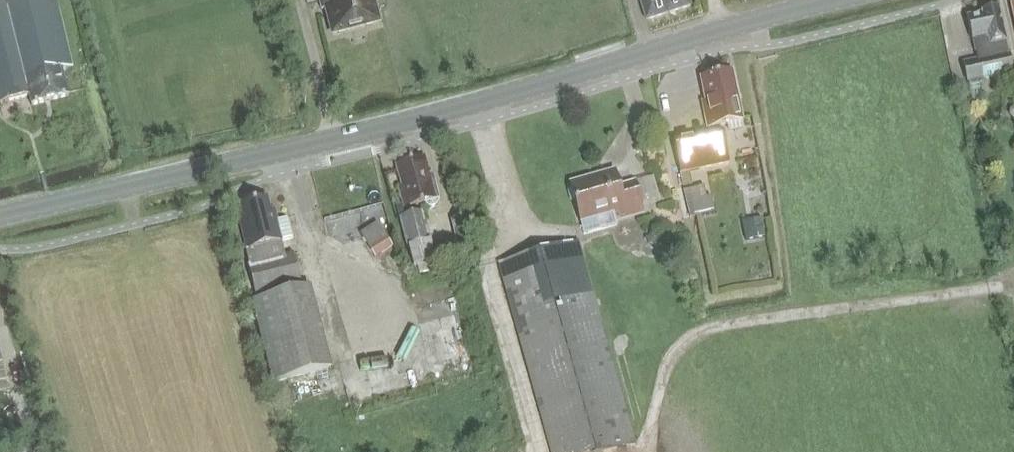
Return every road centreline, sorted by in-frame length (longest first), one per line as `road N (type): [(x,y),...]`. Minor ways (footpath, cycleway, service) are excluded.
road 1 (secondary): [(0,217),(334,139),(839,0)]

